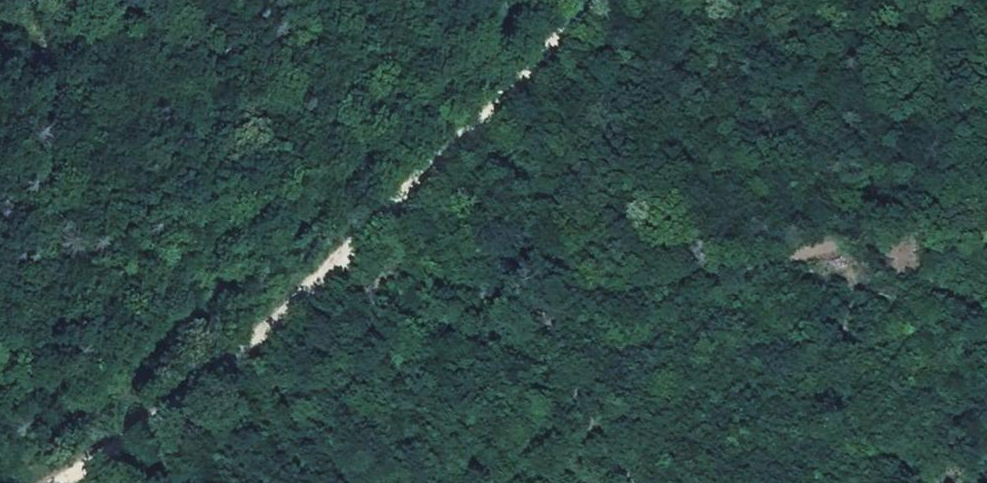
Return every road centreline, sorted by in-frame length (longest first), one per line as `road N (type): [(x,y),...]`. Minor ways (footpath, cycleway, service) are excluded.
road 1 (track): [(594,0),(376,225),(225,360),(54,482)]
road 2 (track): [(986,211),(870,259),(538,295),(327,269)]

